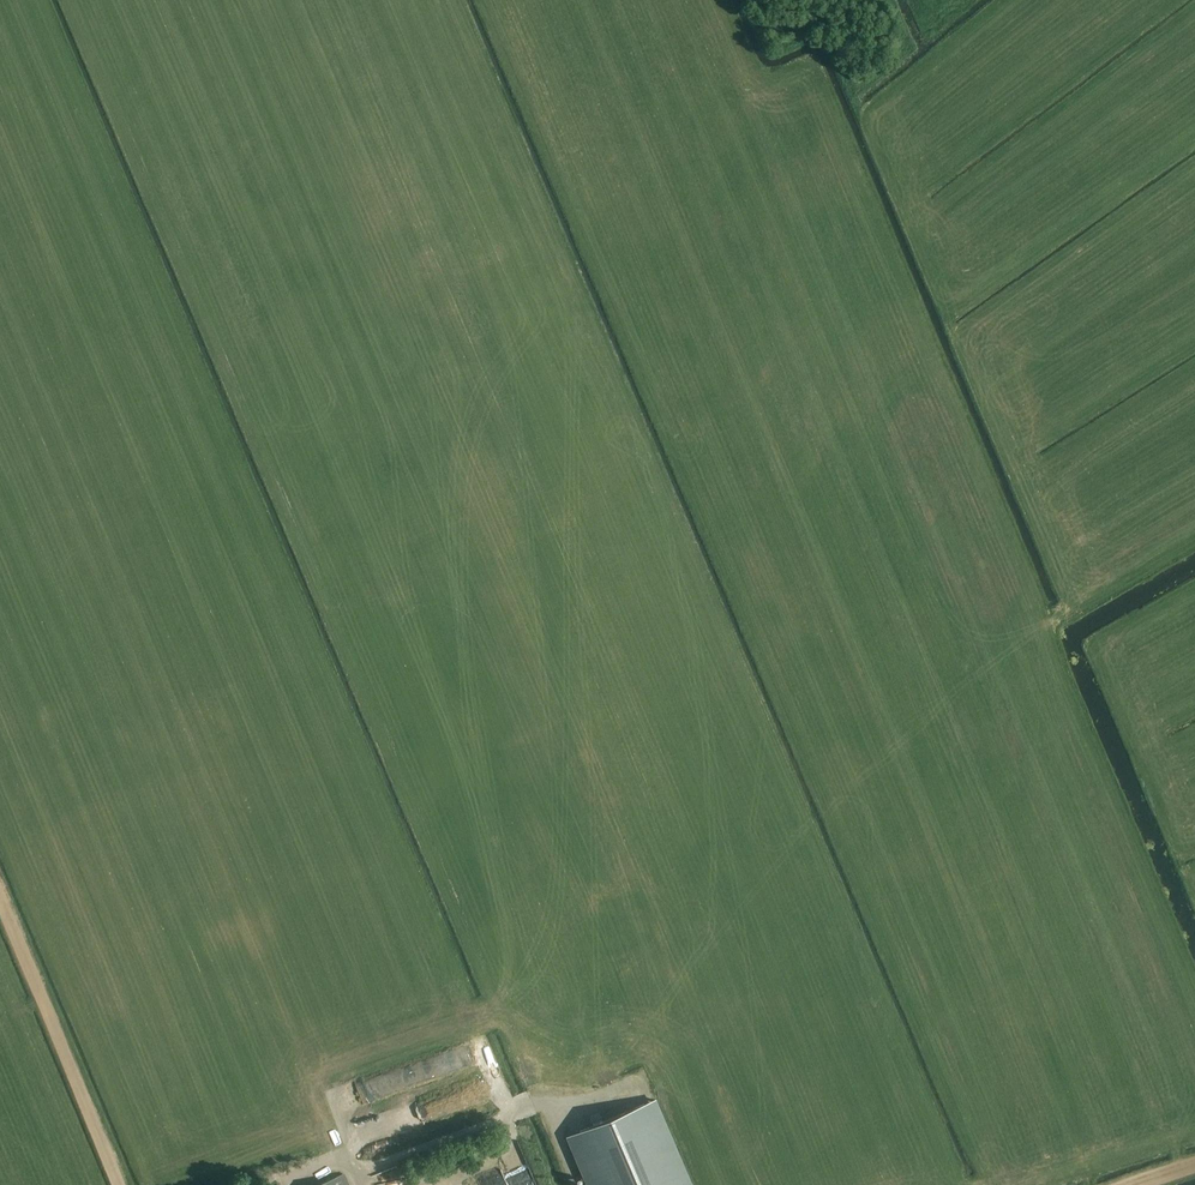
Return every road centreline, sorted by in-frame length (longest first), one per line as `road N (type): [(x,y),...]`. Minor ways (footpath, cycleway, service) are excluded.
road 1 (track): [(0,901),(120,1184)]

